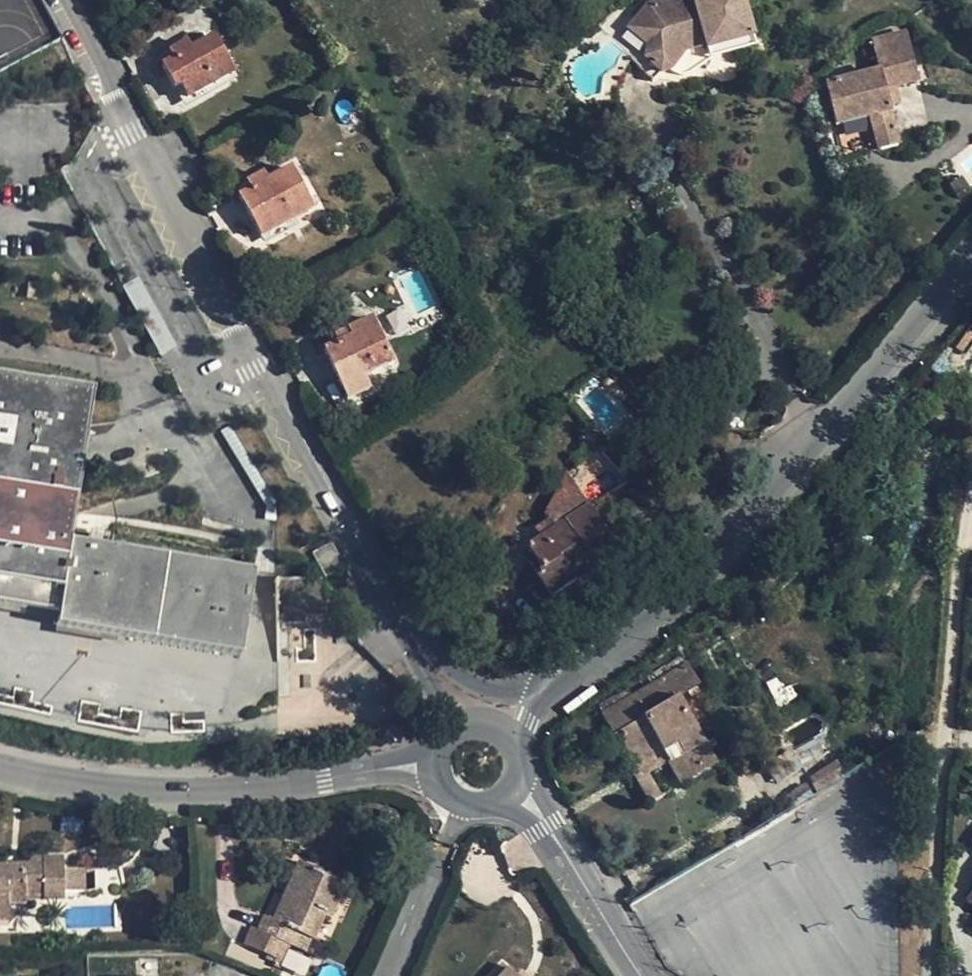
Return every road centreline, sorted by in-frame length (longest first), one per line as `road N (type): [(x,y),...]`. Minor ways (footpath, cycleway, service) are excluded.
road 1 (unclassified): [(60,0),(244,350),(402,628)]
road 2 (residential): [(569,682),(723,552),(971,266)]
road 3 (track): [(929,975),(939,771),(971,485)]
road 4 (residential): [(435,769),(150,794),(0,772)]
road 5 (unclassified): [(514,787),(541,813),(642,975)]
road 6 (residential): [(383,975),(464,804)]
road 7 (residential): [(402,628),(484,689),(569,682)]

